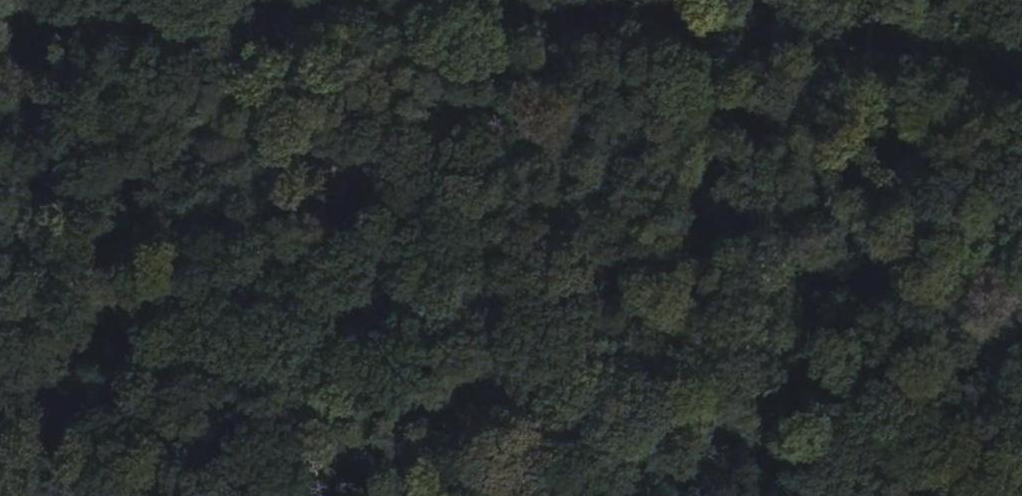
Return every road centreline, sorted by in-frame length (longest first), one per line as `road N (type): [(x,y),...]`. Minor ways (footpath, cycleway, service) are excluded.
road 1 (track): [(248,0),(1021,50)]
road 2 (track): [(246,0),(511,495)]

